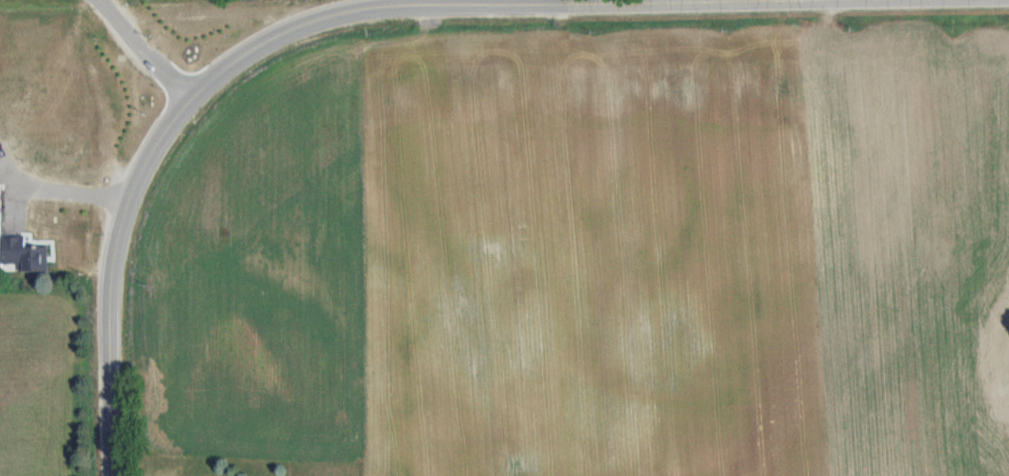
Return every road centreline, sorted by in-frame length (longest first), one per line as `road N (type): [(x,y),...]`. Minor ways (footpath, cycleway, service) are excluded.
road 1 (tertiary): [(113,475),(118,247),(149,153),(198,85),(230,60),(274,33),(359,10)]
road 2 (secondary): [(359,10),(917,0)]
road 3 (residential): [(122,12),(359,10)]
road 4 (residential): [(118,247),(110,63),(122,12)]

